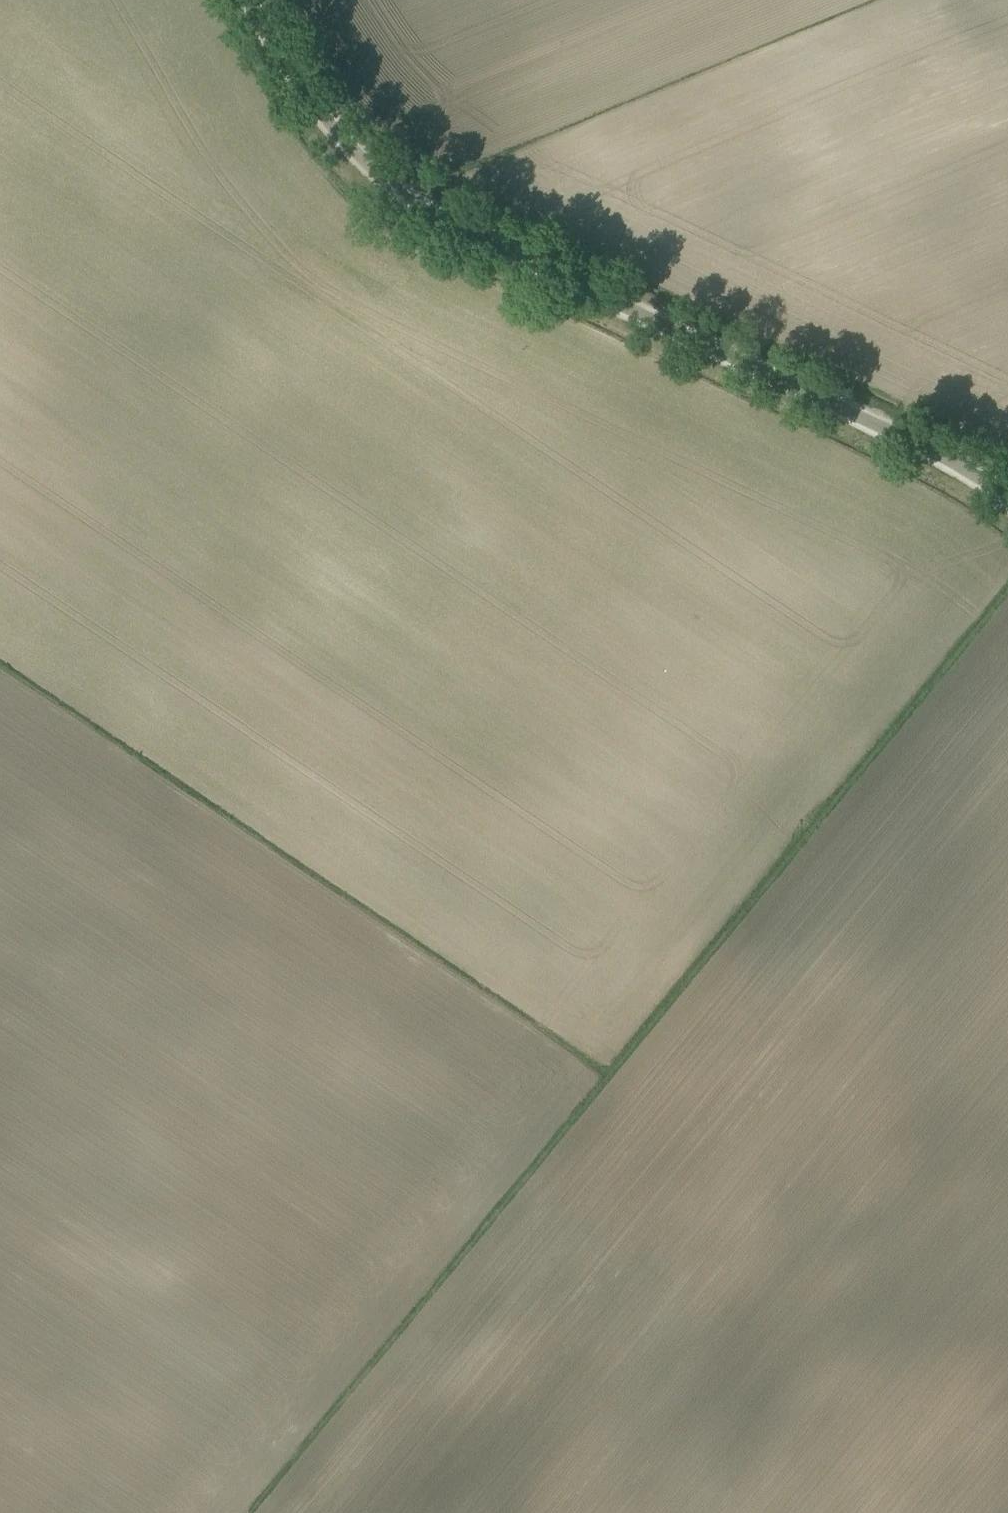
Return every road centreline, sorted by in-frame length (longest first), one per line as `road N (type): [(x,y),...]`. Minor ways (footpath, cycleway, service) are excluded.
road 1 (unclassified): [(1007,492),(929,437),(441,205),(382,170),(296,76),(251,0)]

